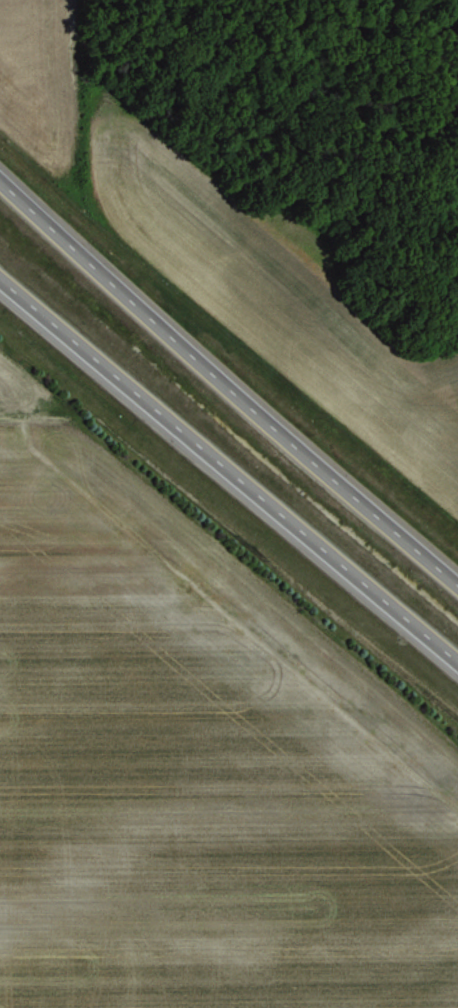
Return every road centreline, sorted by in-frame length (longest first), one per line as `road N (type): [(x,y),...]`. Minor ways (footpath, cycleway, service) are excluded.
road 1 (trunk): [(457,580),(0,176)]
road 2 (trunk): [(0,284),(457,667)]

